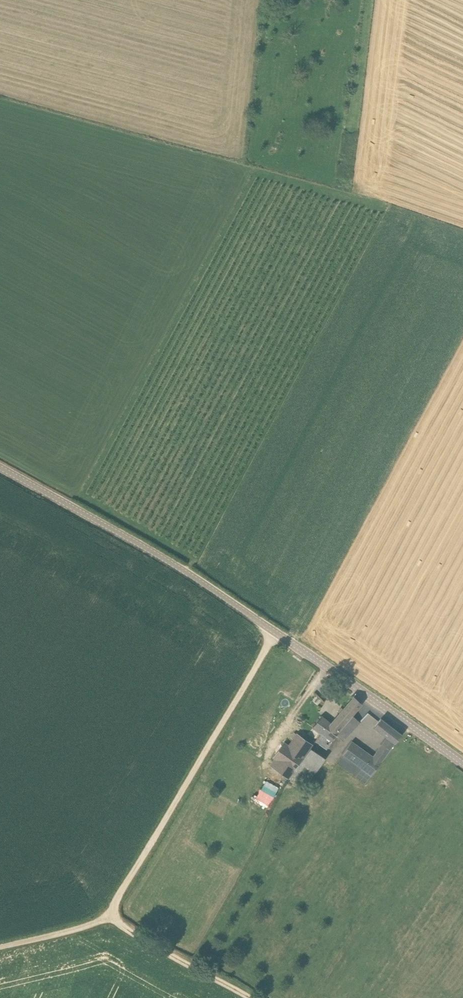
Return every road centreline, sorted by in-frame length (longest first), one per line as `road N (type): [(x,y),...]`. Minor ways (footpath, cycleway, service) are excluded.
road 1 (tertiary): [(462,764),(182,570),(0,468)]
road 2 (track): [(276,634),(110,915)]
road 3 (track): [(110,915),(251,997)]

